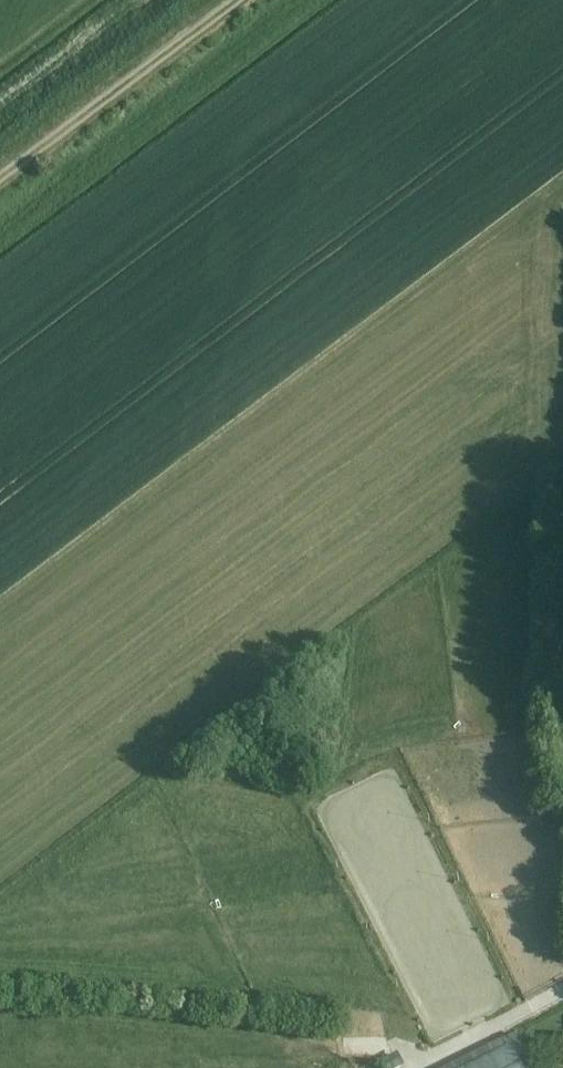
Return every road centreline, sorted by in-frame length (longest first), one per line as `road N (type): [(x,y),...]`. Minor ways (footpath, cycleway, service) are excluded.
road 1 (track): [(233,0),(0,175)]

